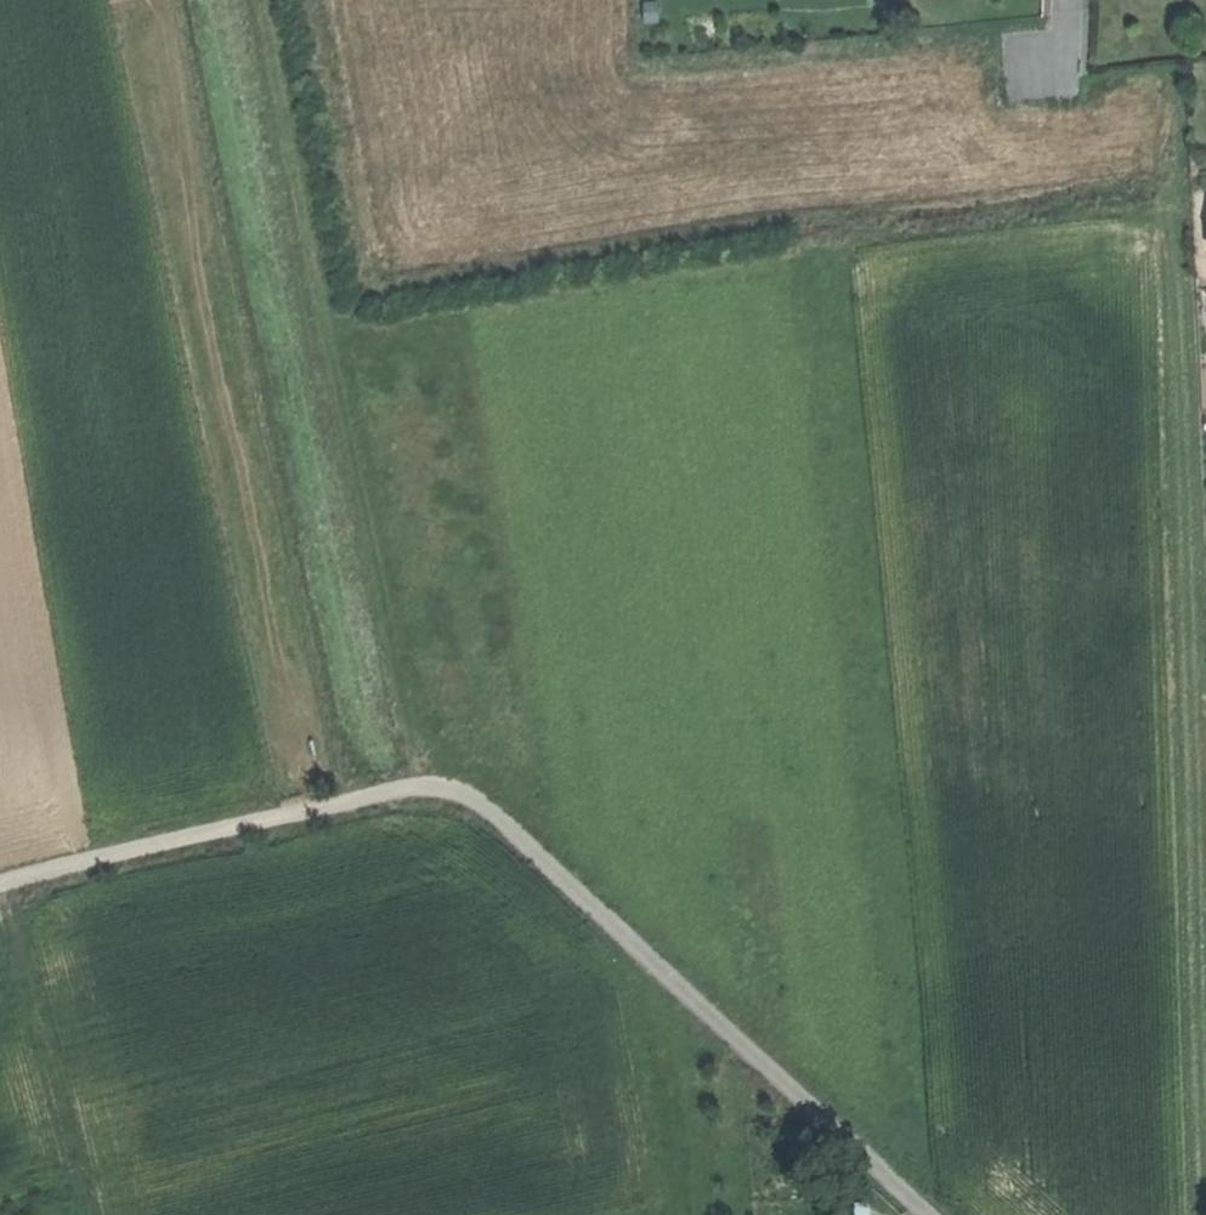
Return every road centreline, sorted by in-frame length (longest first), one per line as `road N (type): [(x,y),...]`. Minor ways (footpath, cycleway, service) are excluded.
road 1 (track): [(0,884),(395,790),(456,790),(478,800),(937,1214)]

